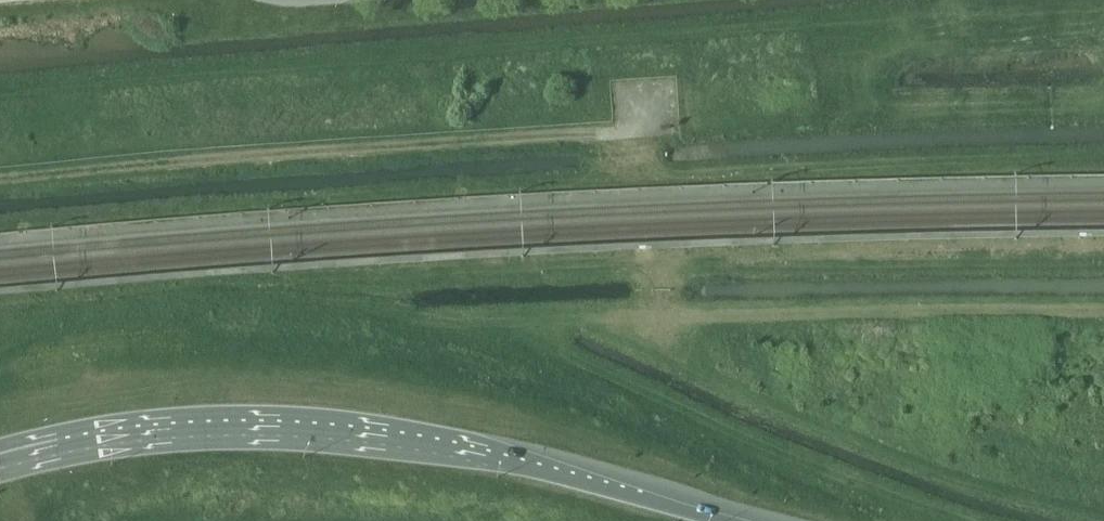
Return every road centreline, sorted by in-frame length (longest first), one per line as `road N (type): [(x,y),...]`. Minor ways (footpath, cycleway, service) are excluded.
road 1 (motorway): [(717,520),(410,442),(290,432),(165,433),(0,466)]

